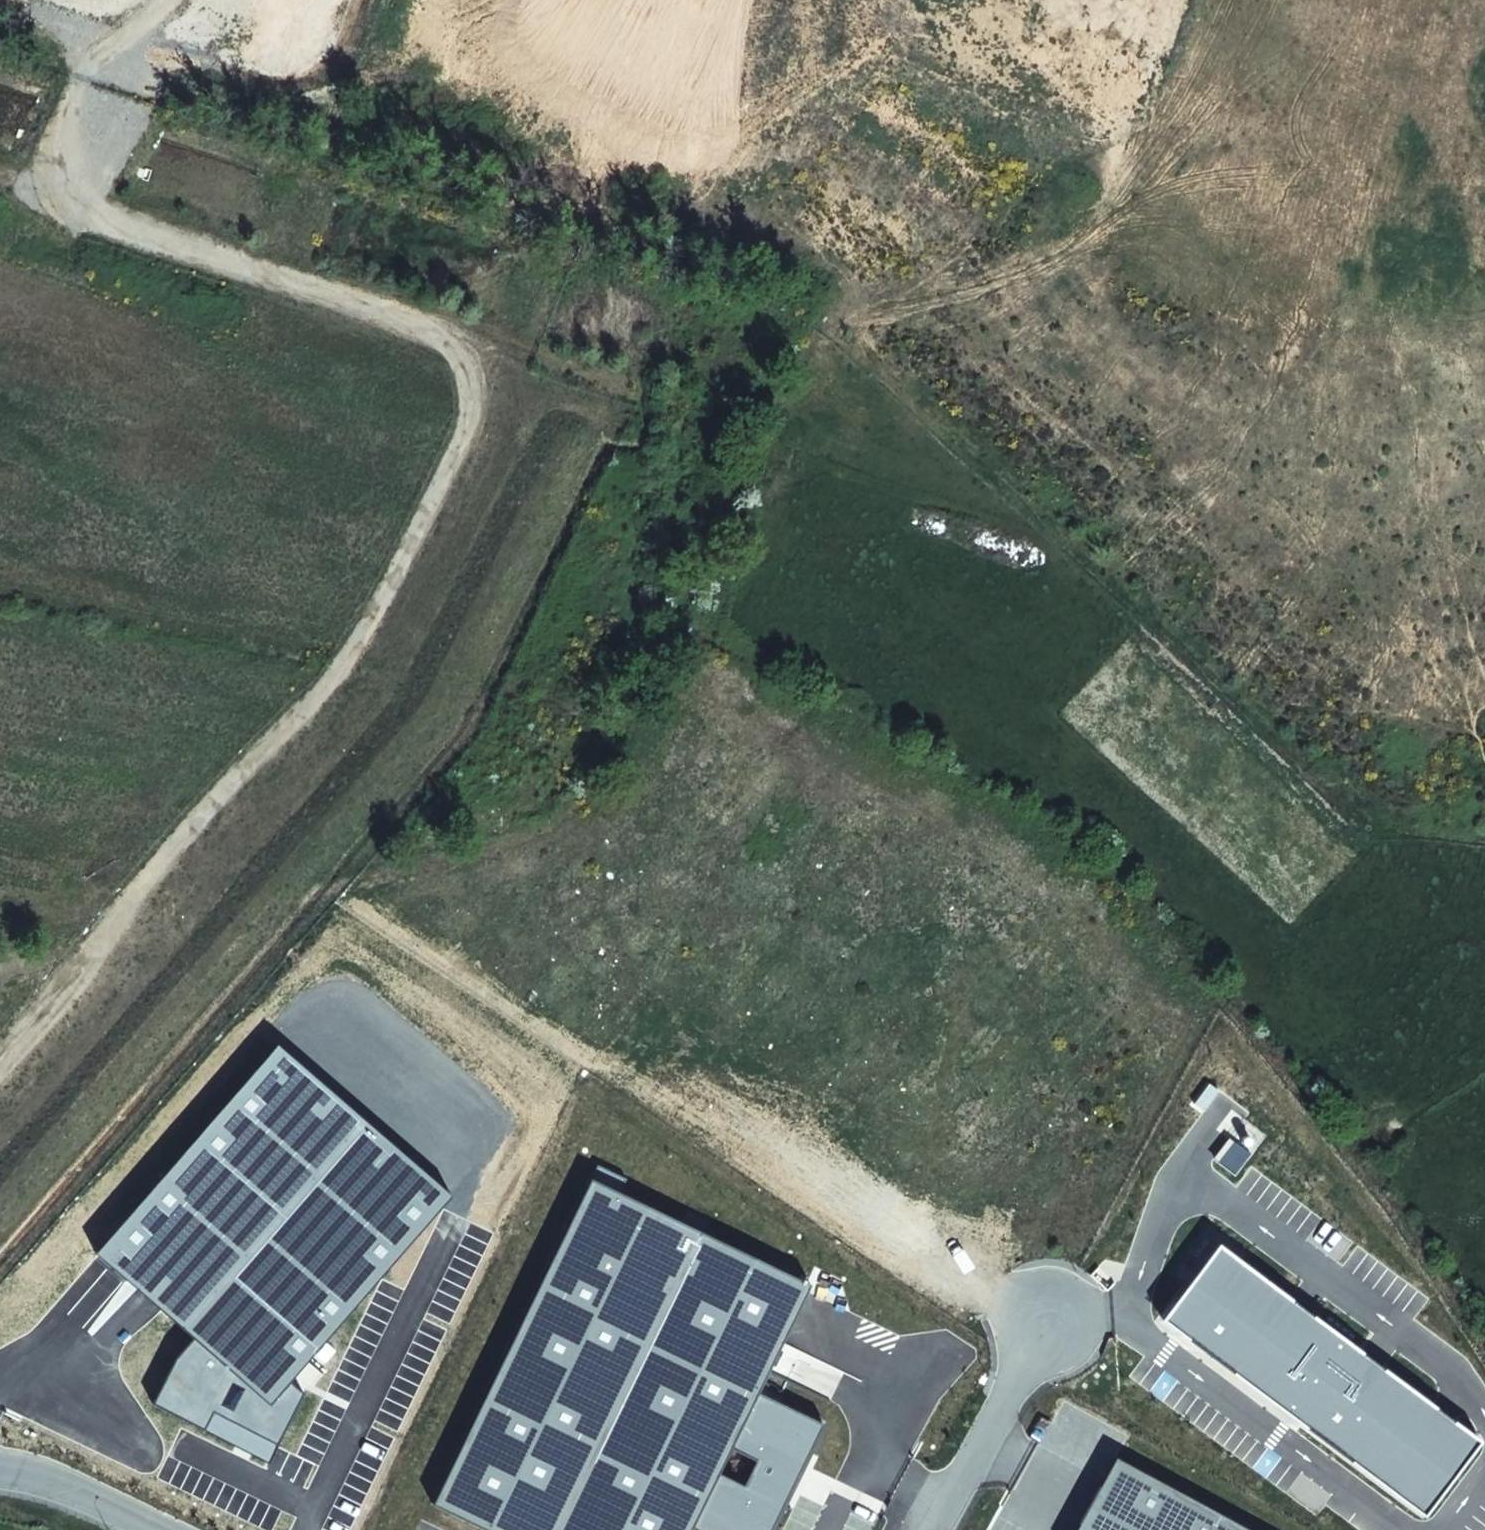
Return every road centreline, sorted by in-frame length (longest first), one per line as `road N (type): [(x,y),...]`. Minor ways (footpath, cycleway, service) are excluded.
road 1 (track): [(0,183),(678,406)]
road 2 (unclassified): [(933,1529),(1044,1323)]
road 3 (unclassified): [(0,1464),(150,1529)]

